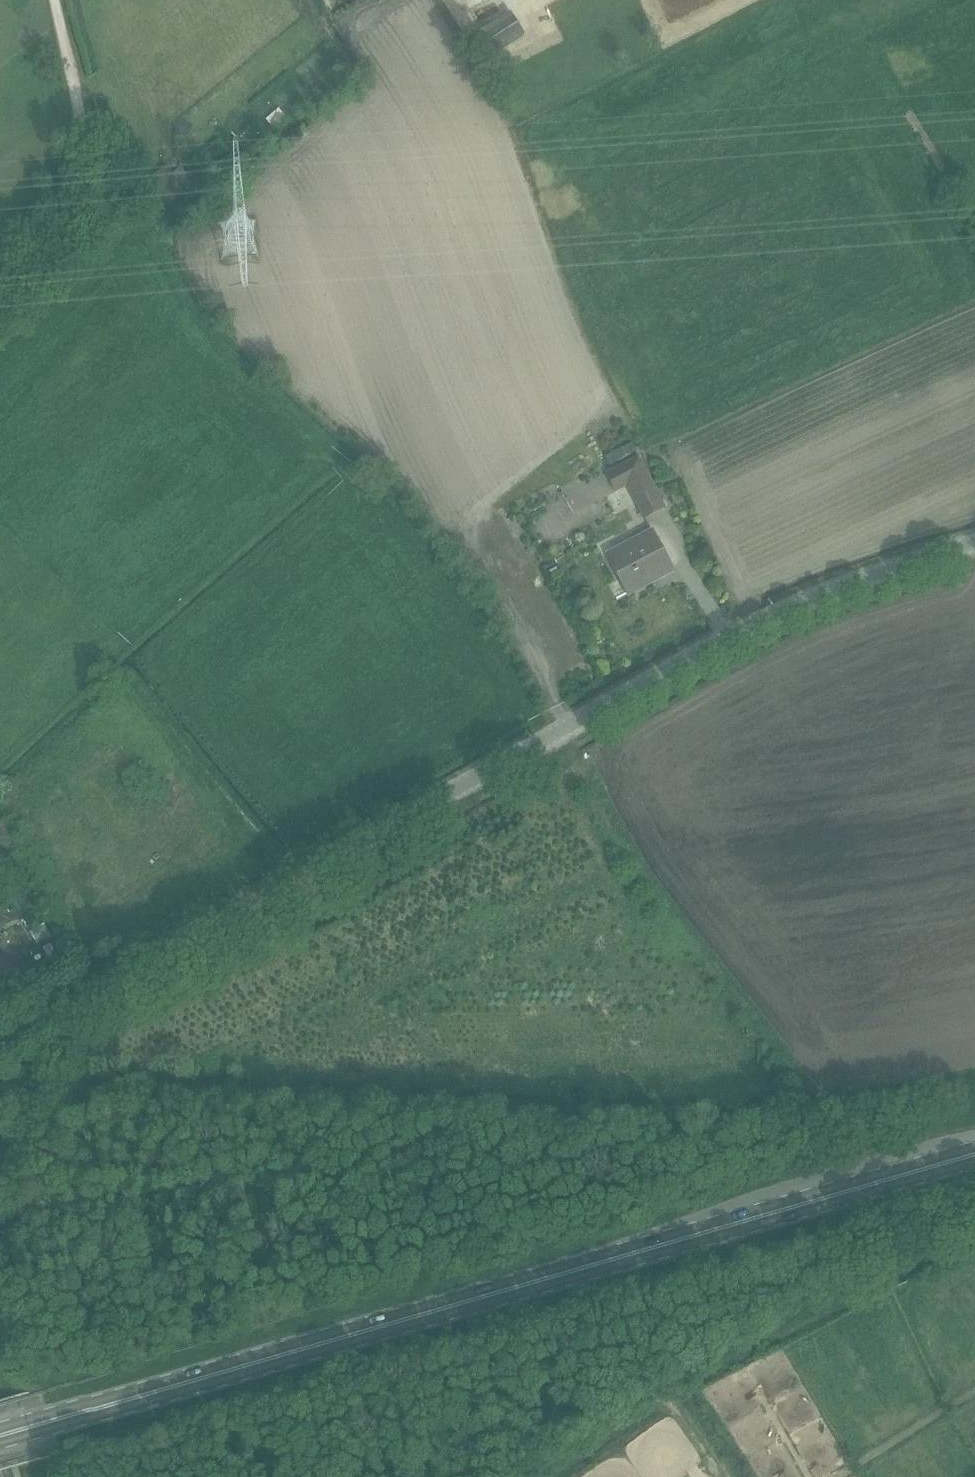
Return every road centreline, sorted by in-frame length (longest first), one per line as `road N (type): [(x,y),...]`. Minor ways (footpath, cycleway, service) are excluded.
road 1 (unclassified): [(0,1047),(794,607),(974,545)]
road 2 (primary): [(0,1438),(955,1160)]
road 3 (unclassified): [(56,0),(79,100),(81,150),(60,199),(0,261)]

